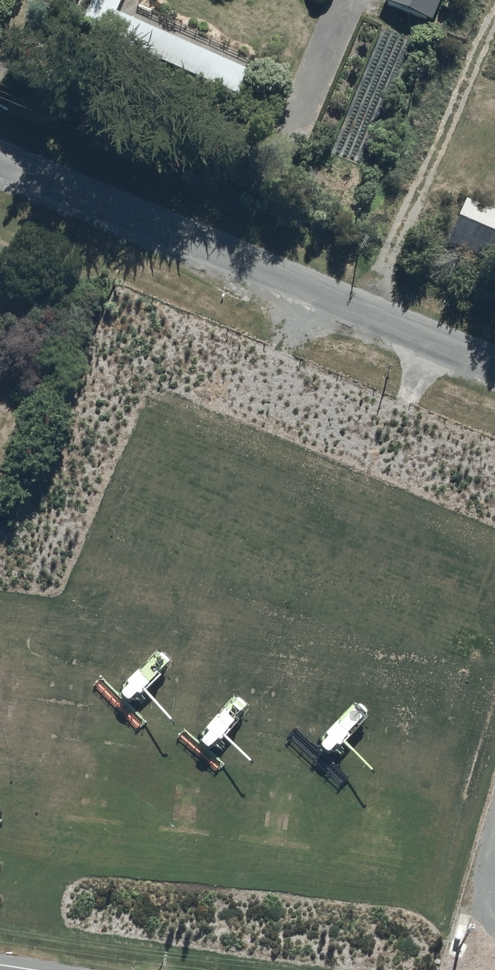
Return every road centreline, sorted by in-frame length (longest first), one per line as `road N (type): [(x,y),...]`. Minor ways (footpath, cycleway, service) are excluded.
road 1 (unclassified): [(494,367),(0,162)]

